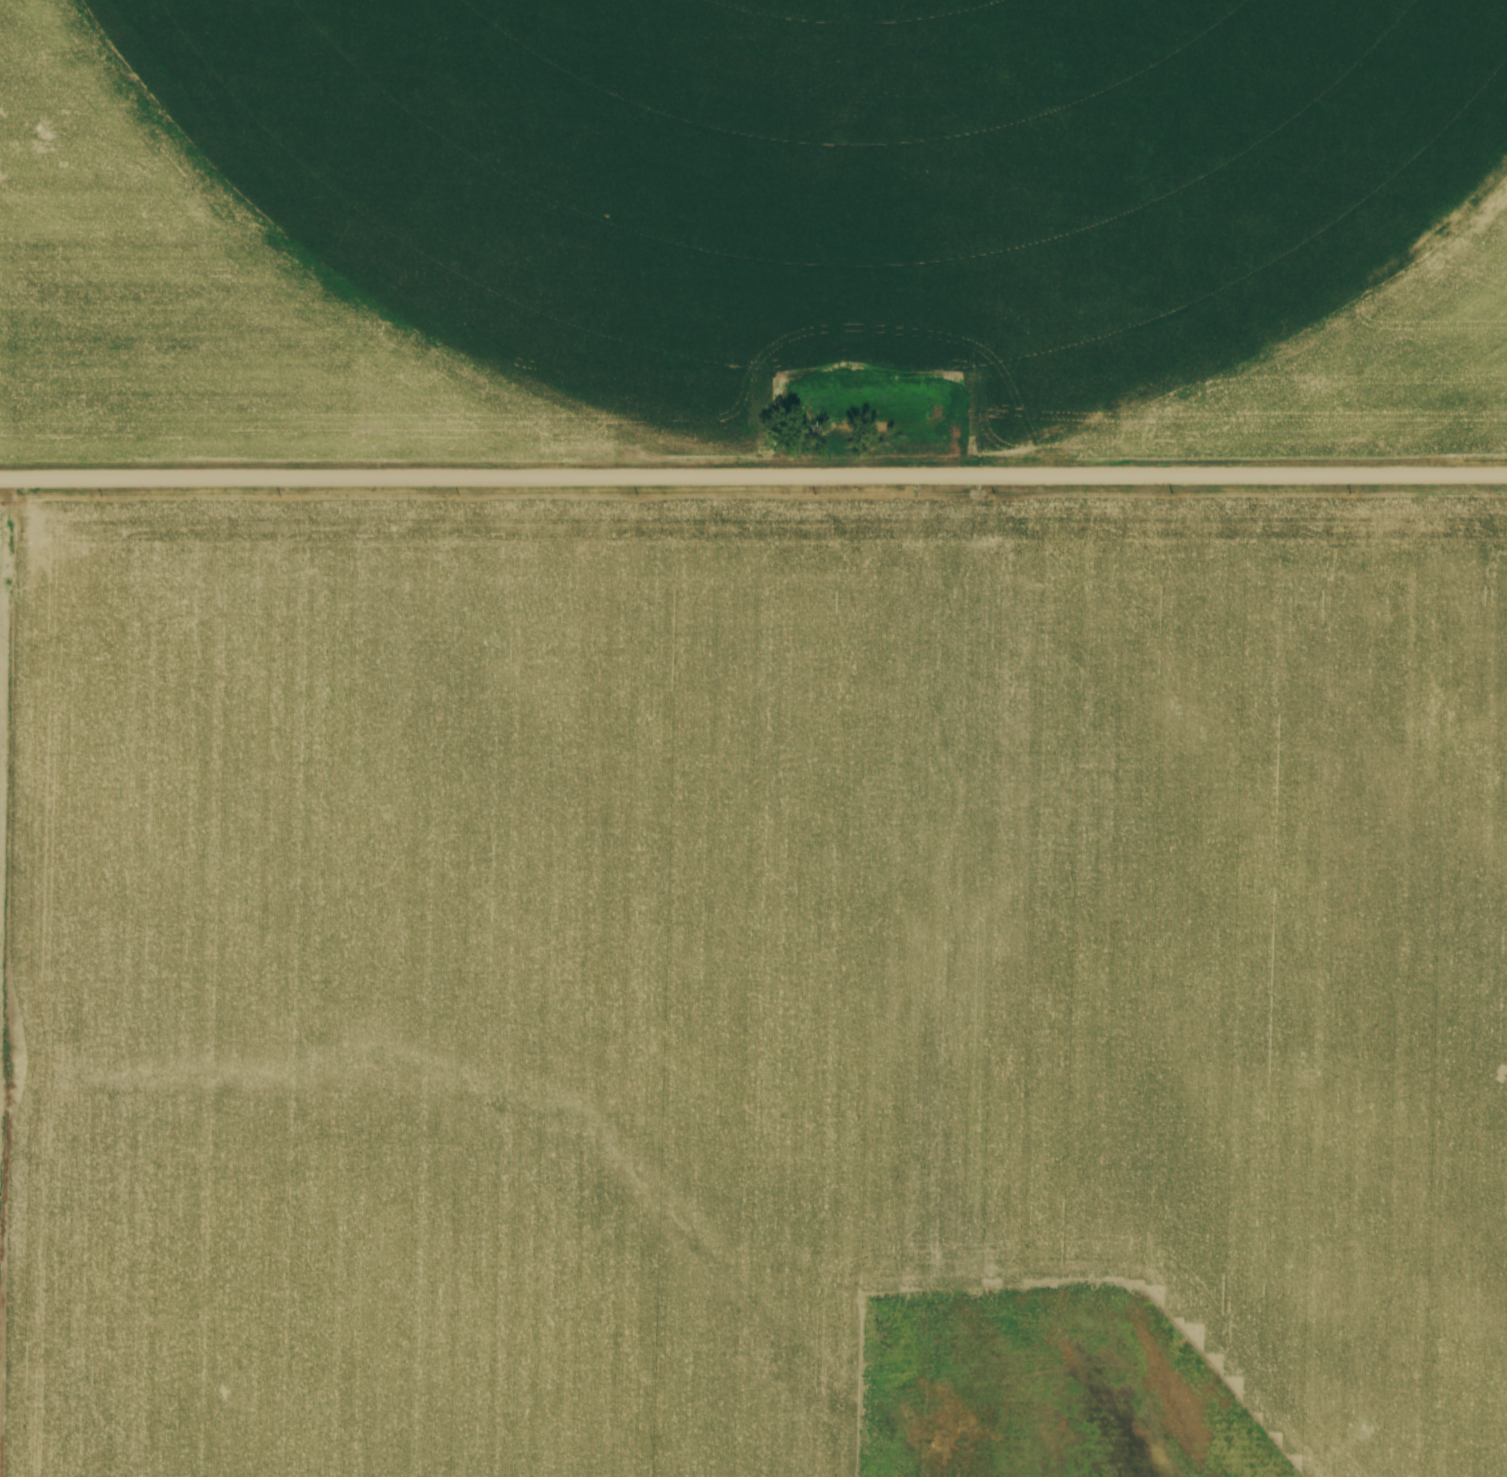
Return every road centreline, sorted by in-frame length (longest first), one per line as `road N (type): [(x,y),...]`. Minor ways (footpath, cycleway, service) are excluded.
road 1 (residential): [(1506,473),(0,478)]

